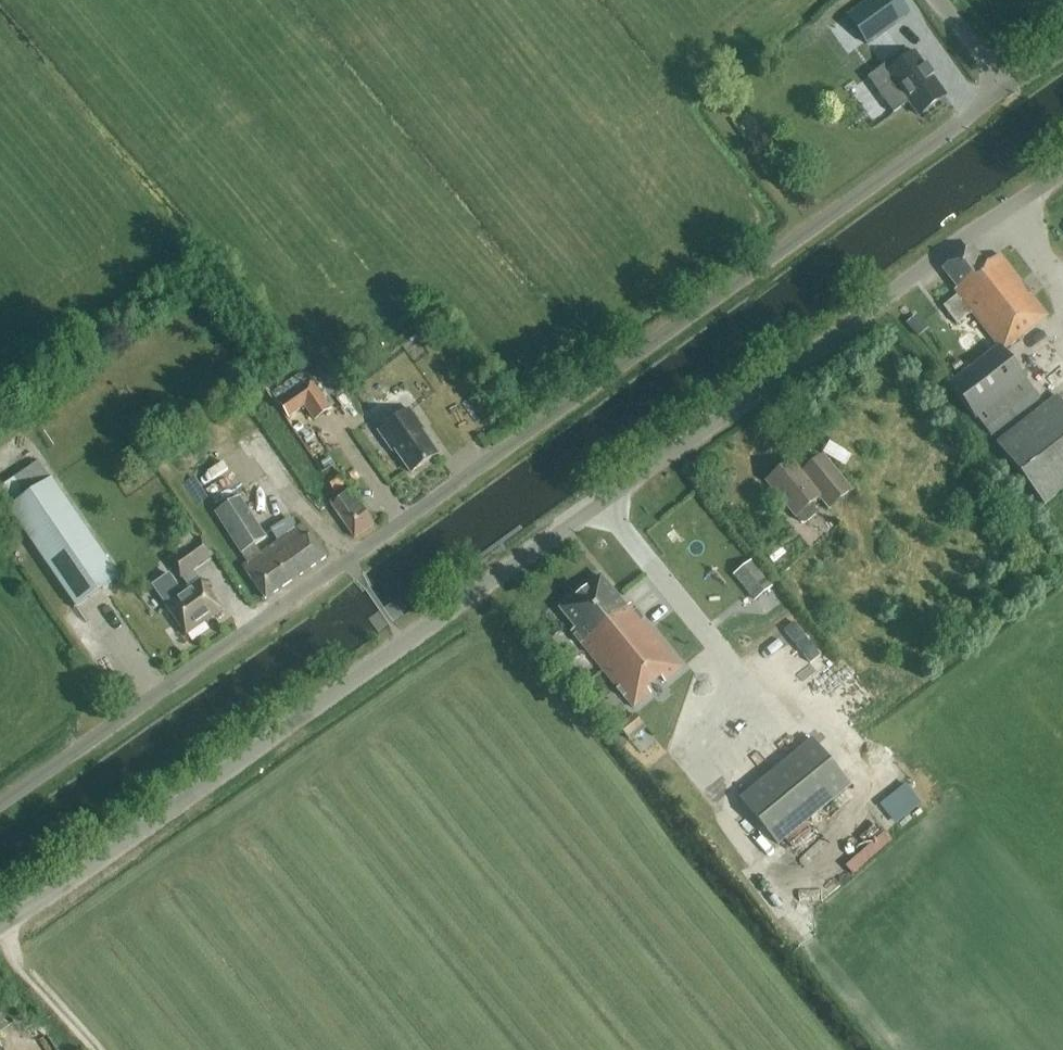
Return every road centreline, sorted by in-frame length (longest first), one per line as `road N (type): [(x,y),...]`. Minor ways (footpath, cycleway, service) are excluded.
road 1 (unclassified): [(0,929),(1062,172)]
road 2 (unclassified): [(0,803),(1007,89)]

